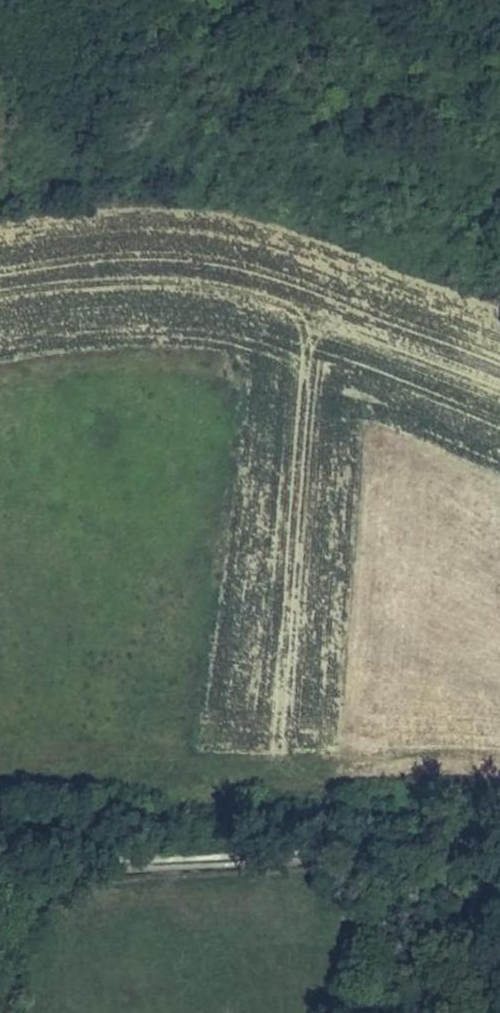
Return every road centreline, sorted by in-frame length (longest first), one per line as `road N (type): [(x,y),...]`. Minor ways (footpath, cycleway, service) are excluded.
road 1 (track): [(0,879),(66,867),(499,848)]

